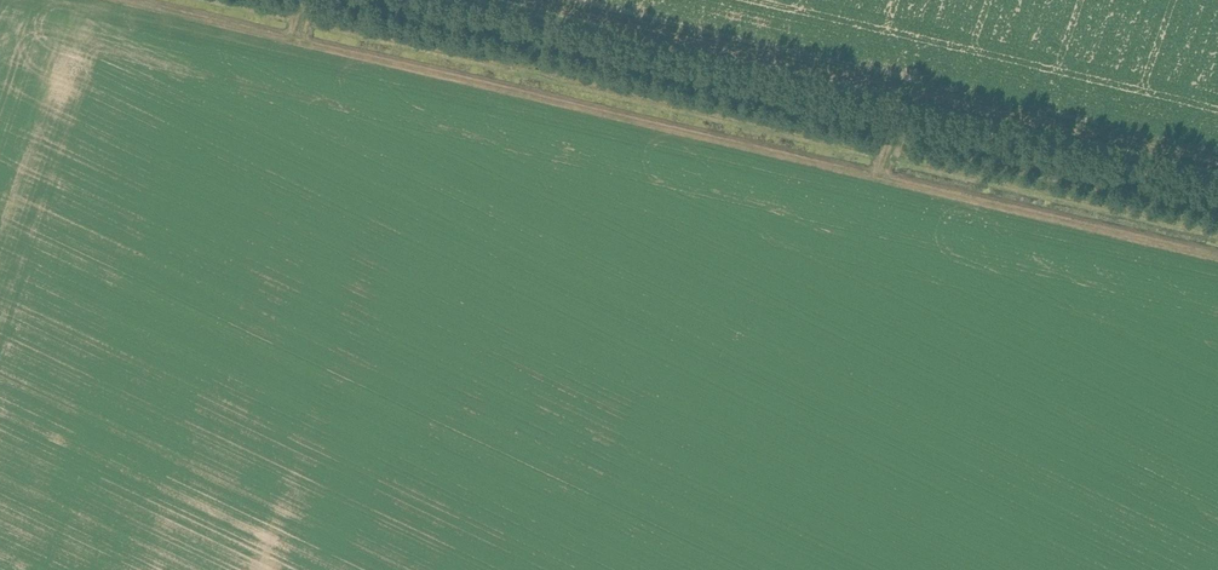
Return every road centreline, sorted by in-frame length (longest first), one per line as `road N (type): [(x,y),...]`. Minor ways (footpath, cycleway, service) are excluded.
road 1 (track): [(122,0),(1217,257)]
road 2 (unclassified): [(1217,191),(435,0)]
road 3 (track): [(1217,159),(551,0)]

